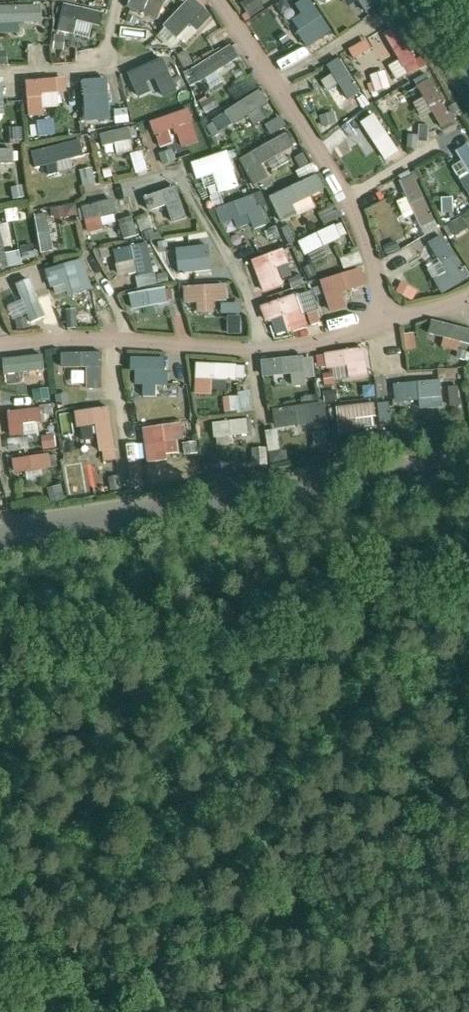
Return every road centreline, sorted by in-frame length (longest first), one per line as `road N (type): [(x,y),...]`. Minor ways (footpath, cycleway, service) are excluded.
road 1 (unclassified): [(468,471),(0,535)]
road 2 (residential): [(269,341),(188,178),(118,193)]
road 3 (residential): [(128,0),(109,69),(15,76)]
road 4 (residential): [(280,83),(351,202)]
road 5 (residential): [(117,337),(252,342)]
road 6 (residential): [(351,202),(391,324)]

